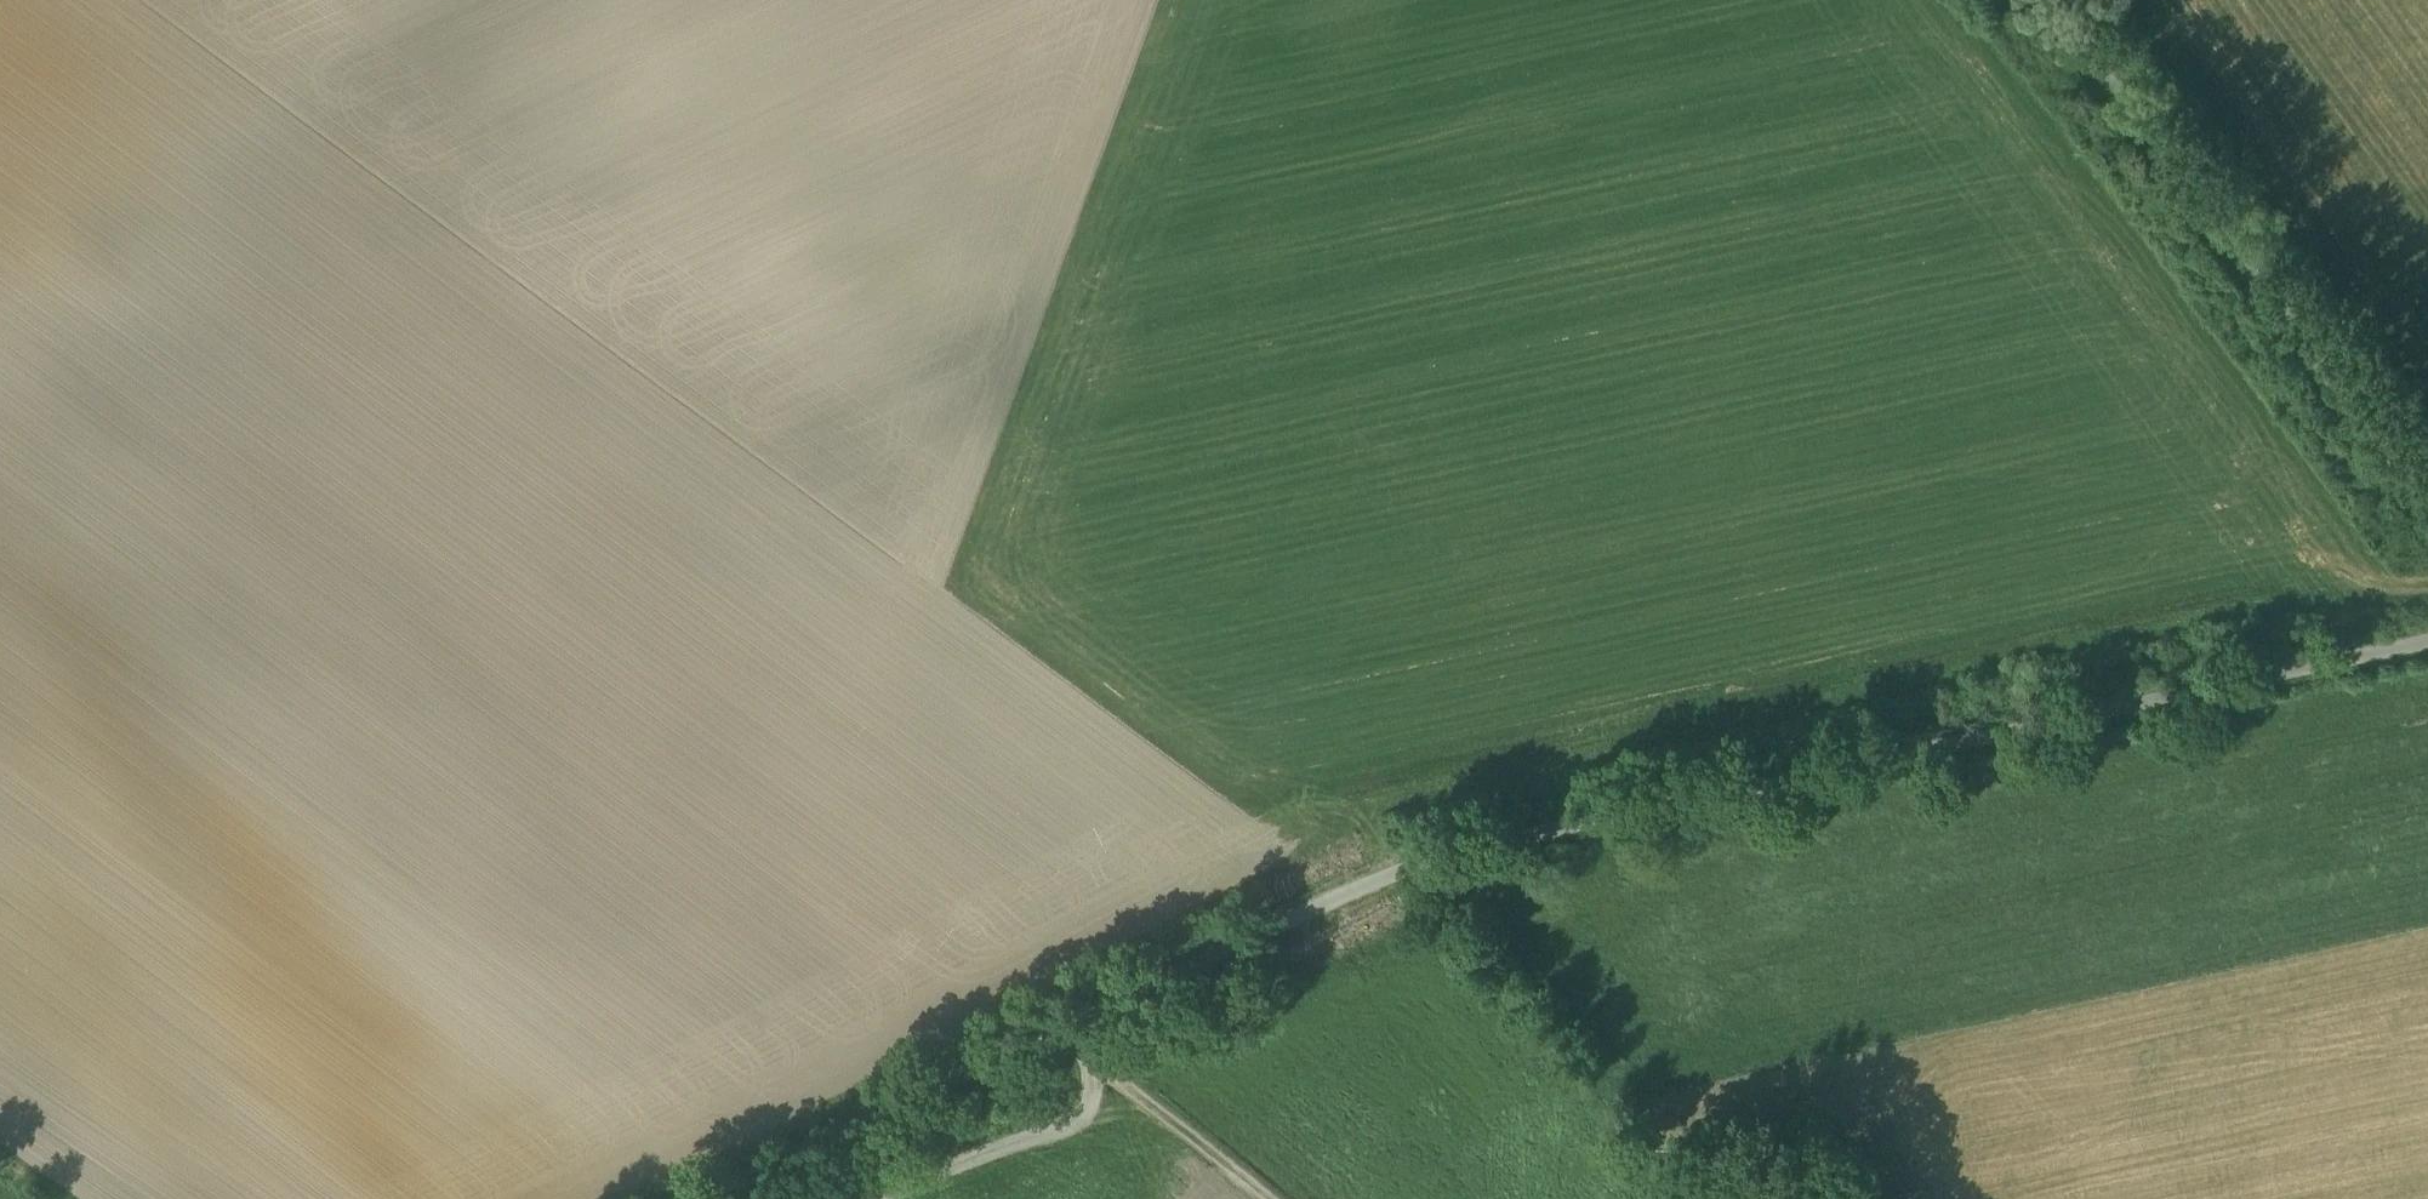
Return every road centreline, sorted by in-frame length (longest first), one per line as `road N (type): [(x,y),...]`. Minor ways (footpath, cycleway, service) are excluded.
road 1 (unclassified): [(2427,605),(1526,826),(726,1198)]
road 2 (unclassified): [(2052,0),(2427,504)]

